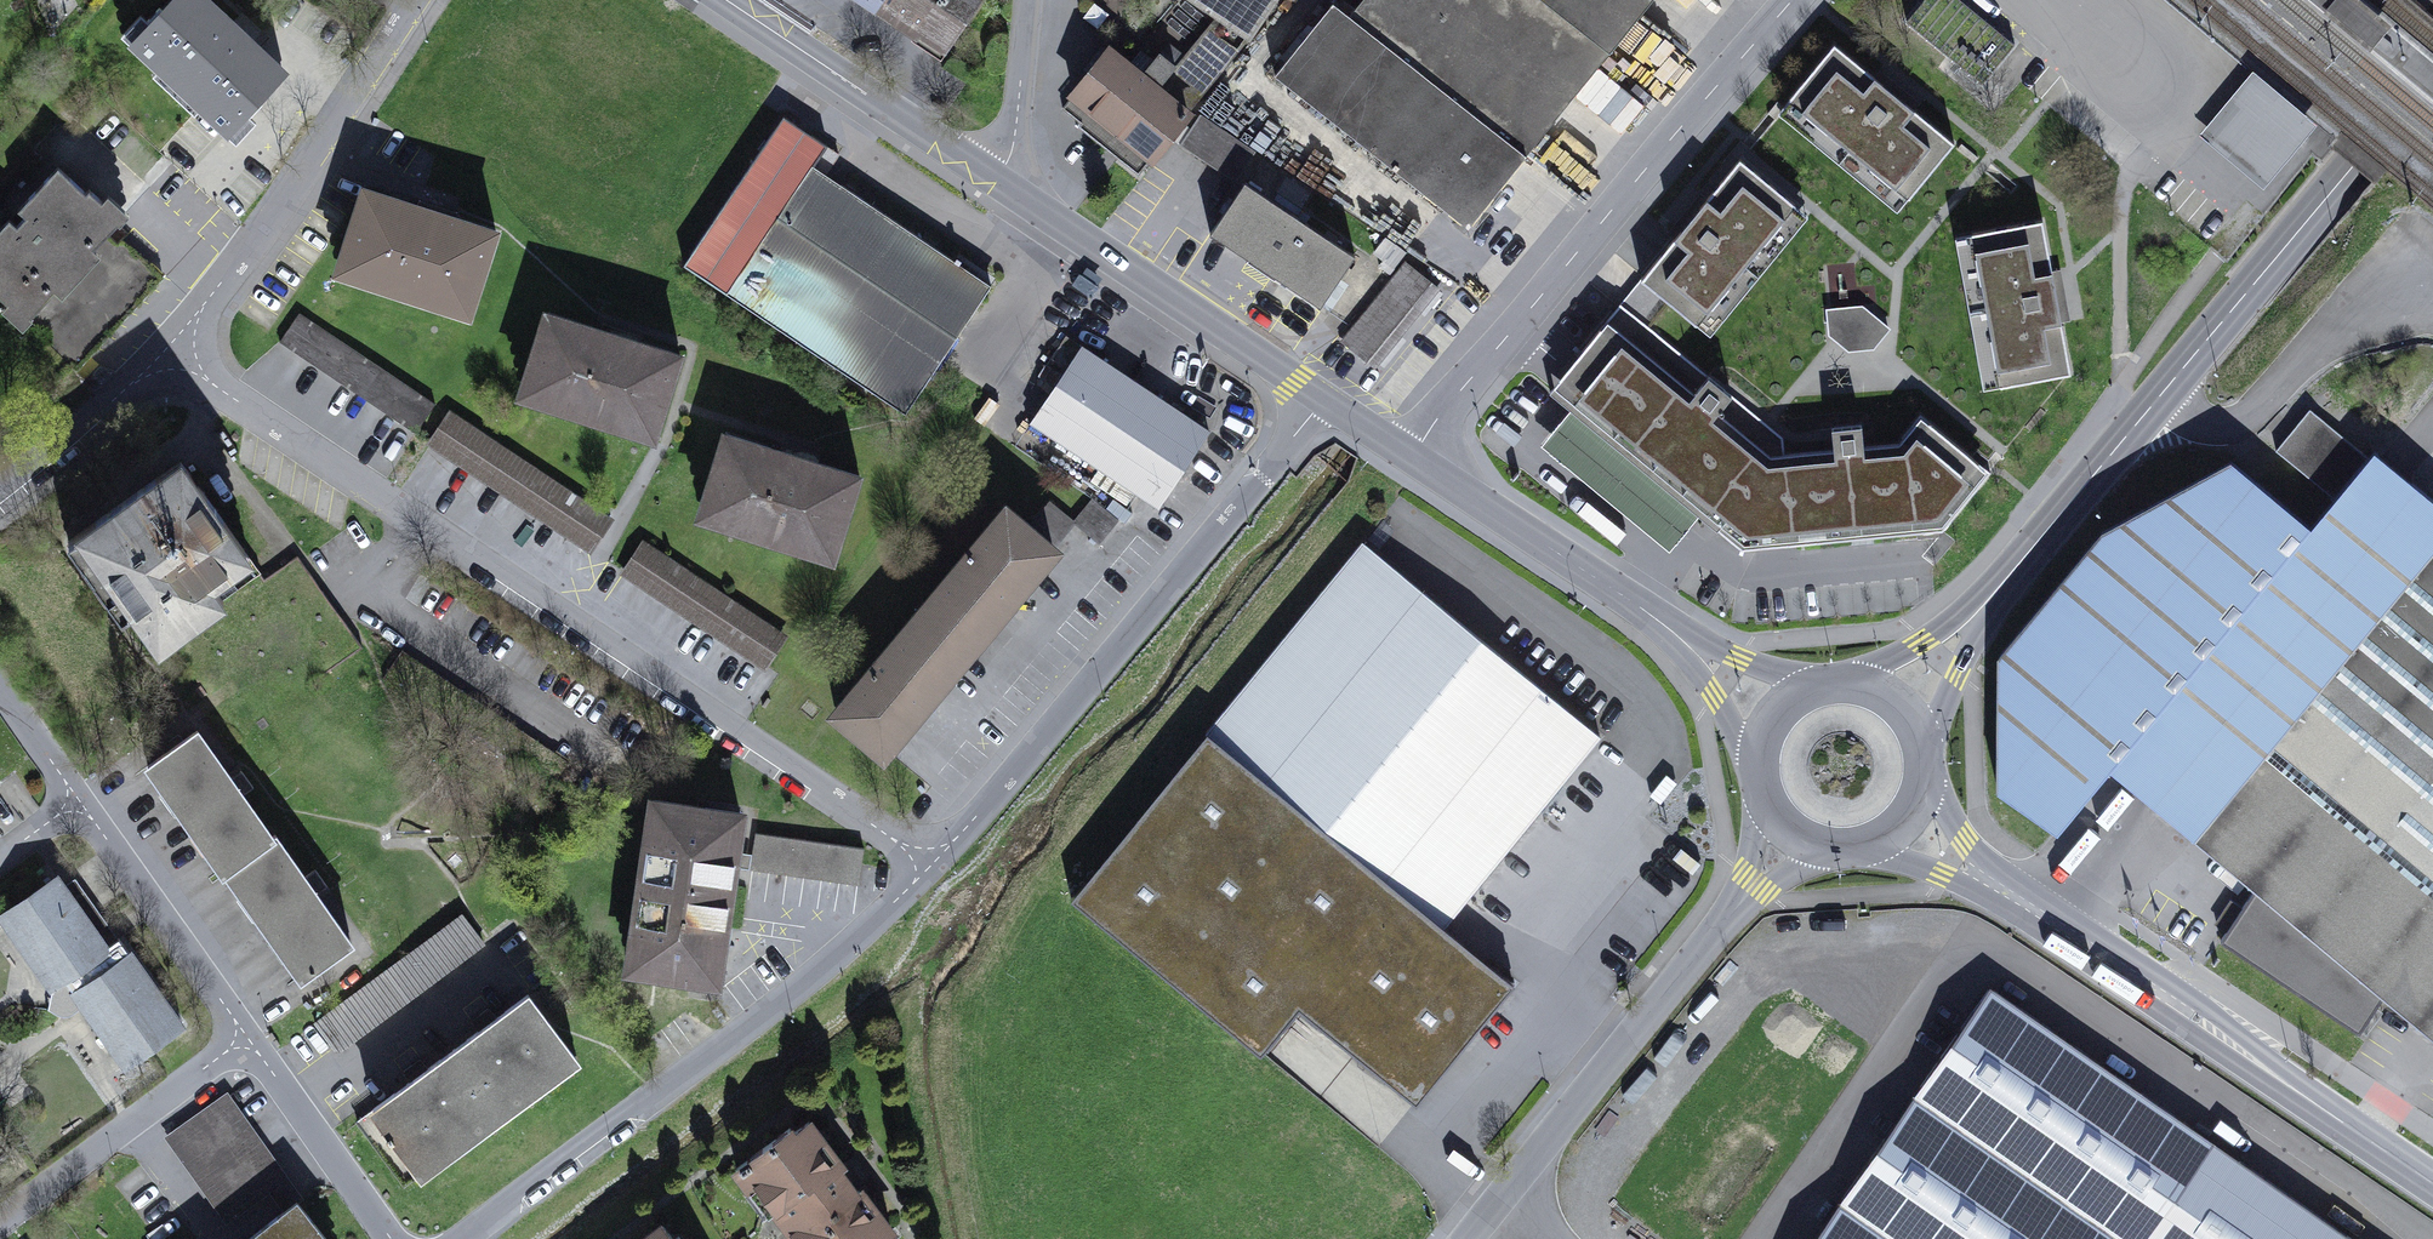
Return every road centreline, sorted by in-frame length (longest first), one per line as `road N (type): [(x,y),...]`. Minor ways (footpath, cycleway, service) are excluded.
road 1 (residential): [(933,865),(165,353)]
road 2 (primary): [(2432,68),(1986,603)]
road 3 (residential): [(933,865),(1325,398)]
road 4 (residential): [(461,1238),(778,1004),(933,865)]
road 5 (residential): [(1413,457),(1793,0)]
road 6 (primary): [(2432,1183),(2002,893)]
road 7 (residential): [(415,0),(294,184),(165,353)]
road 8 (residential): [(1755,884),(1494,1202)]
road 9 (primary): [(1325,398),(997,180)]
road 10 (primary): [(997,180),(728,0)]
road 11 (primary): [(1680,638),(1413,457)]
road 12 (residential): [(0,1218),(248,1036)]
road 13 (residential): [(80,800),(248,1036)]
road 14 (residential): [(248,1036),(392,1238)]
road 15 (residential): [(165,353),(123,396),(0,493)]
road 16 (residential): [(997,180),(1013,147),(1027,0)]
road 17 (primary): [(1927,754),(1986,603)]
road 18 (primary): [(1986,603),(1851,679)]
road 19 (primary): [(1680,638),(1752,765)]
road 20 (primary): [(1864,850),(2002,893)]
road 21 (primary): [(1816,681),(1680,638)]
road 22 (primary): [(2002,893),(1927,774)]
road 23 (residential): [(0,688),(80,800)]

